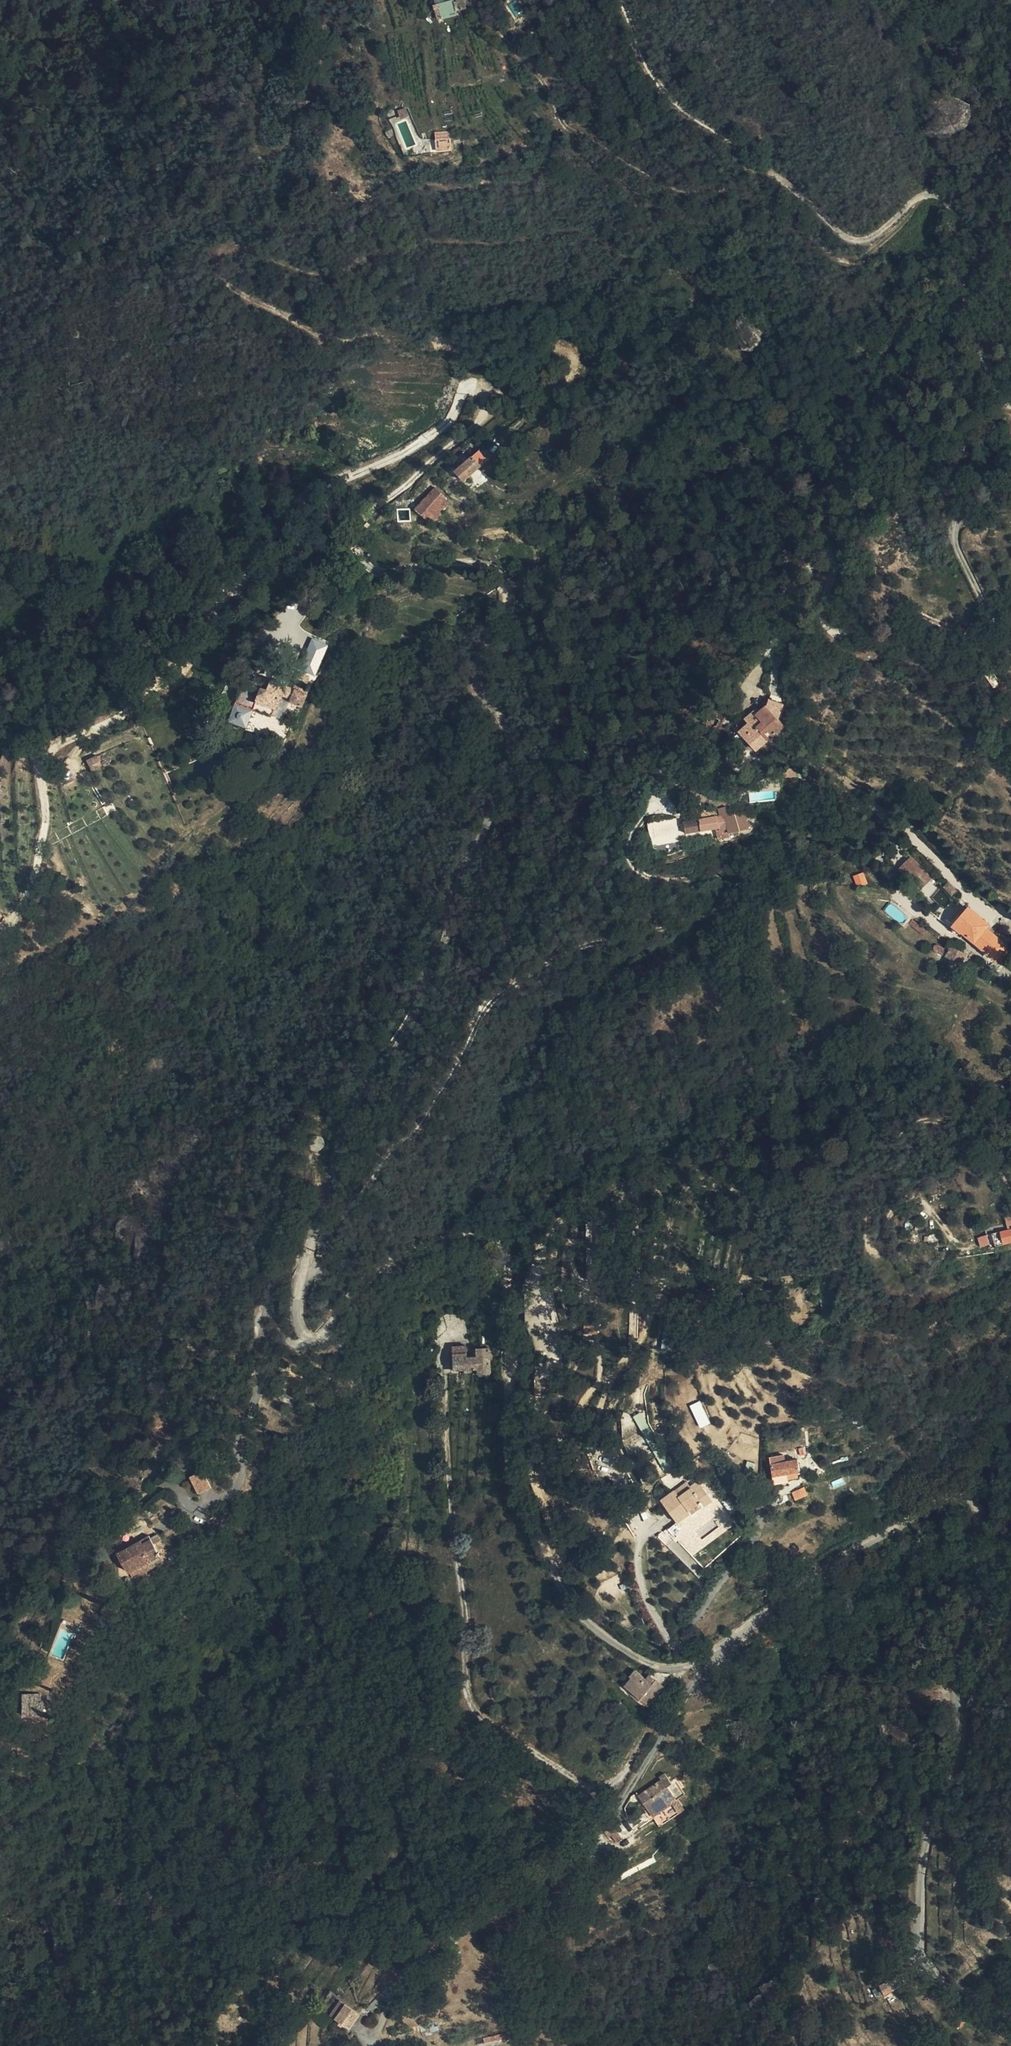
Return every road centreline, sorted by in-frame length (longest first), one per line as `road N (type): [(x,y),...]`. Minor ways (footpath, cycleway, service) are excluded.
road 1 (residential): [(1010,2036),(930,1971),(919,1946),(921,1862),(960,1734),(956,1665),(984,1585),(972,1502),(959,1497),(816,1572),(712,1655)]
road 2 (track): [(312,1236),(350,1219),(396,1148),(424,1125),(508,980),(578,940),(684,927),(746,893),(746,880),(733,872),(676,881),(645,875),(630,861),(628,841),(647,810),(663,806)]
road 3 (track): [(621,0),(651,78),(677,106),(736,144),(846,239),(867,240),(915,199),(947,198),(970,286)]
road 4 (track): [(1010,488),(965,506),(952,538),(1010,662)]
road 5 (track): [(970,286),(983,354),(1010,408)]

